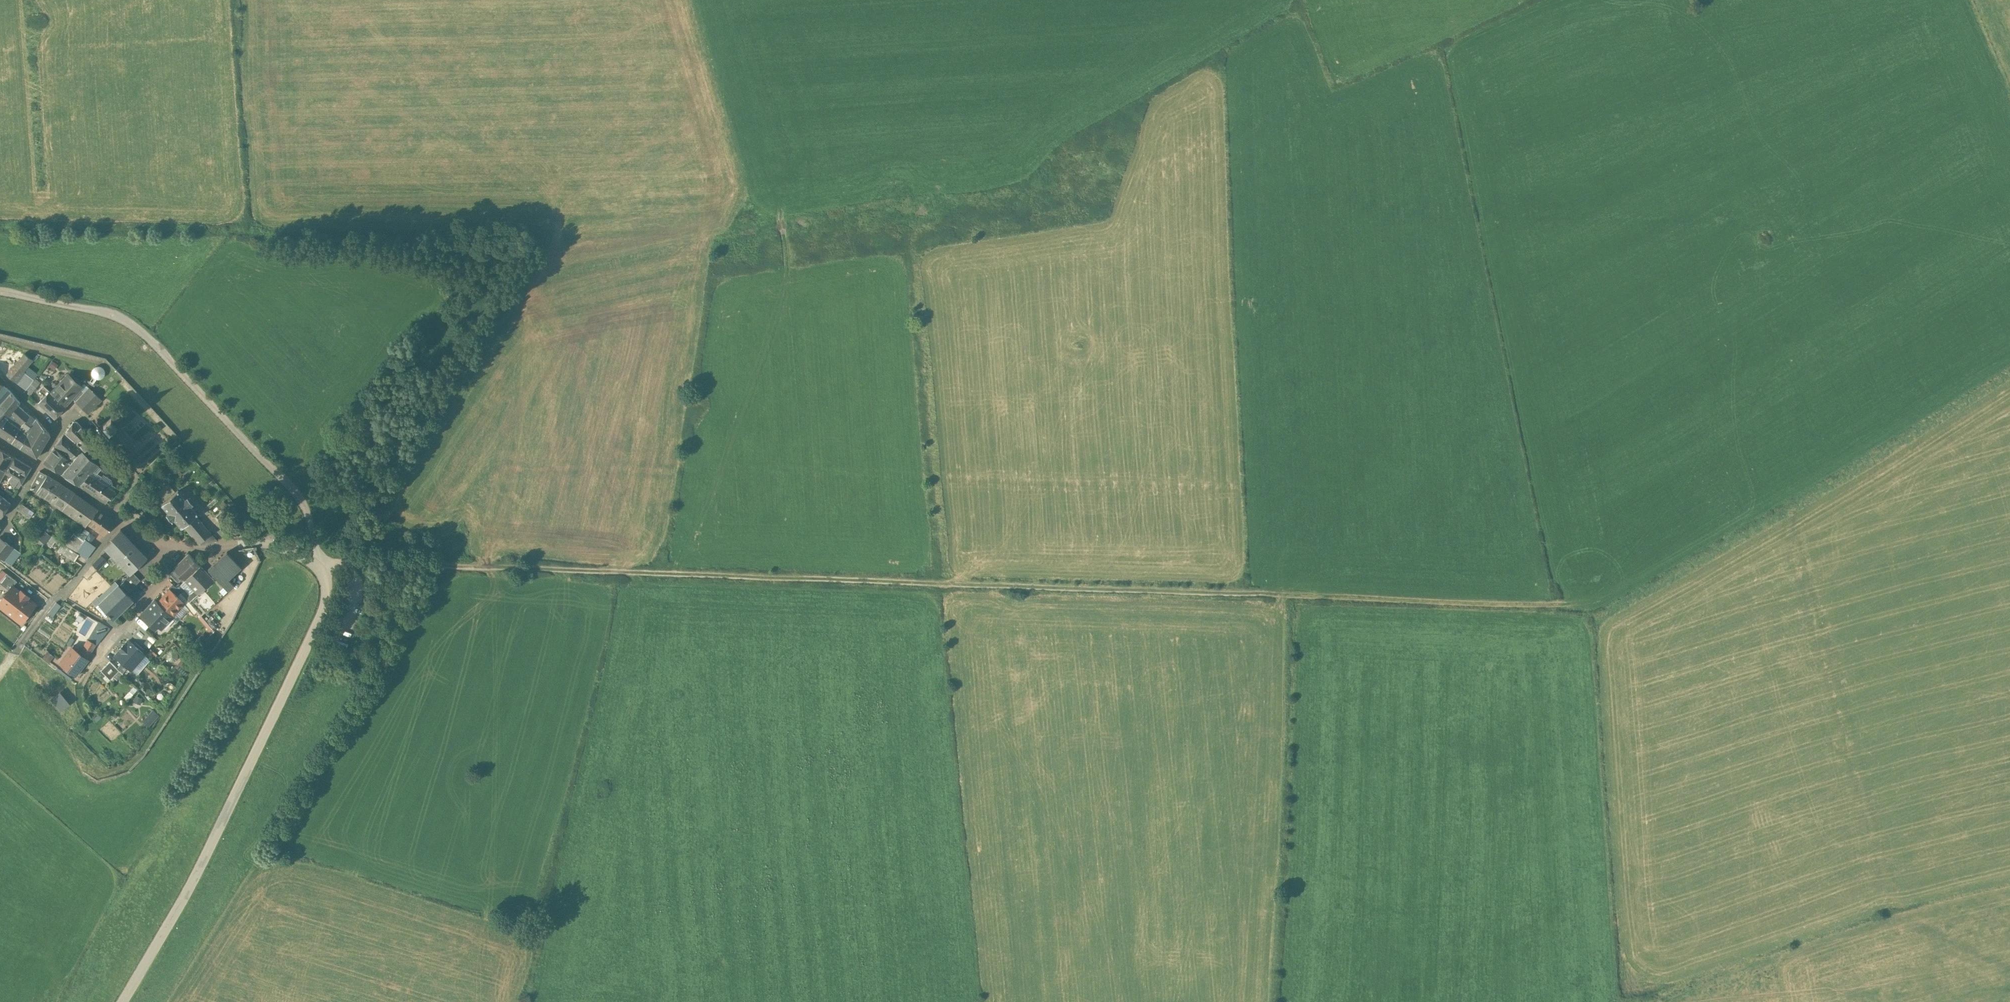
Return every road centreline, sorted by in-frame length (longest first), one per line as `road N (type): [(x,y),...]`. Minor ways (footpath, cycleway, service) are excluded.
road 1 (track): [(346,561),(1554,605)]
road 2 (unclassified): [(121,1001),(188,890),(312,634),(325,600),(317,561)]
road 3 (unclassified): [(0,290),(110,313),(146,335),(300,500),(317,561)]
road 4 (residential): [(122,521),(18,646)]
road 5 (residential): [(168,547),(154,582),(81,681)]

